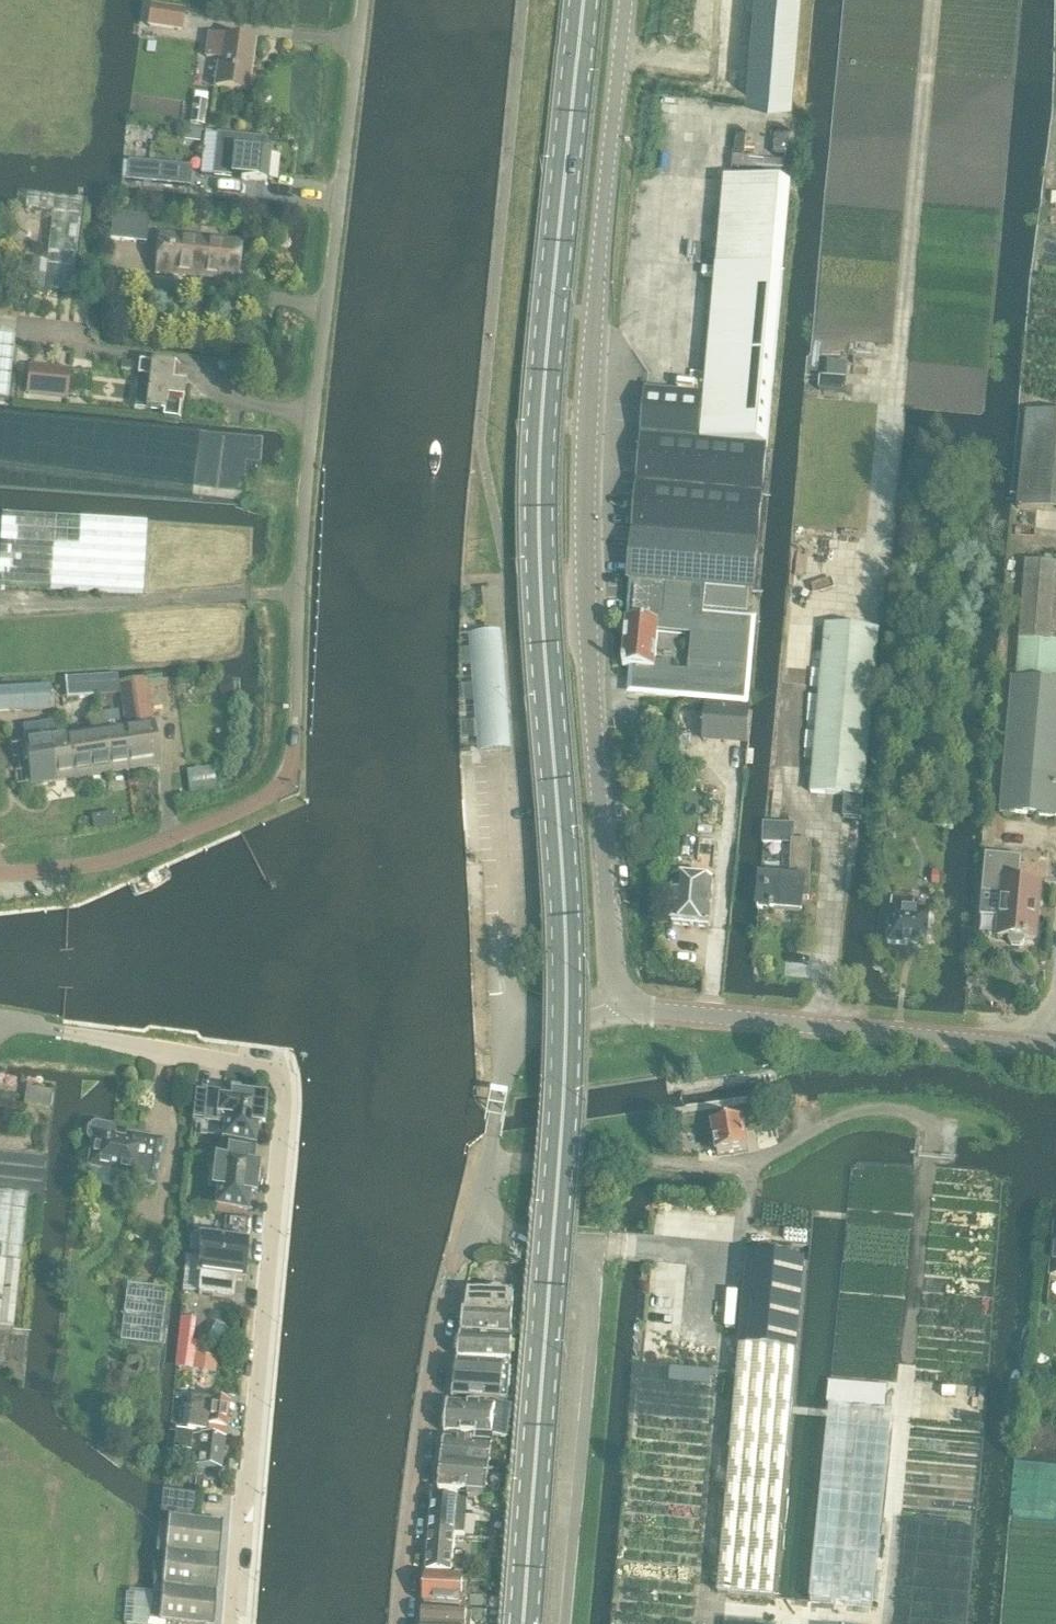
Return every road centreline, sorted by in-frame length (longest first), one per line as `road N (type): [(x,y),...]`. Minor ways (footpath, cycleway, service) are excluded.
road 1 (primary): [(526,1623),(568,1036),(565,885),(543,626),(541,447),(584,0)]
road 2 (unclassified): [(0,874),(96,869),(247,810),(283,788),(293,764),(314,420),(362,0)]
road 3 (unclassified): [(621,998),(611,961),(584,517),(626,0)]
road 4 (unclassified): [(240,1623),(279,1078),(0,1019)]
road 5 (primary): [(563,1623),(591,1248),(469,1222)]
road 6 (unclassified): [(1055,1047),(674,1011),(621,998)]
road 7 (residential): [(400,1623),(442,1301),(469,1222)]
road 8 (track): [(903,1507),(936,1125)]
road 9 (unclassified): [(495,766),(510,1024)]
road 10 (unclassified): [(510,1024),(469,1222)]

